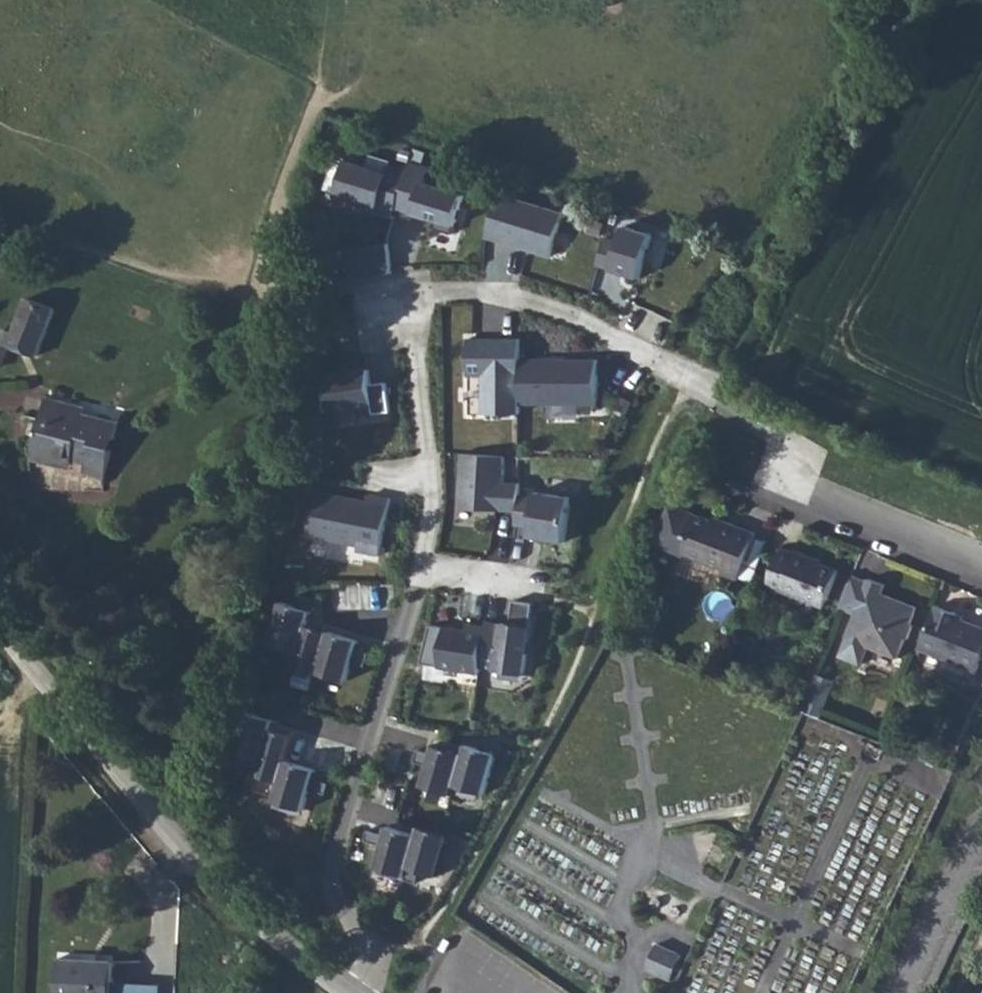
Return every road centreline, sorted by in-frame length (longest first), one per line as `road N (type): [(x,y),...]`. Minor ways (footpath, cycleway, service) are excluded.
road 1 (residential): [(790,481),(776,435),(583,320),(509,294),(438,291),(423,302),(417,349),(432,495),(417,585),(327,866),(328,891),(373,952),(359,992)]
road 2 (residential): [(347,992),(298,956),(136,795),(0,613)]
road 3 (residential): [(790,481),(981,559)]
road 4 (residential): [(900,992),(981,828)]

